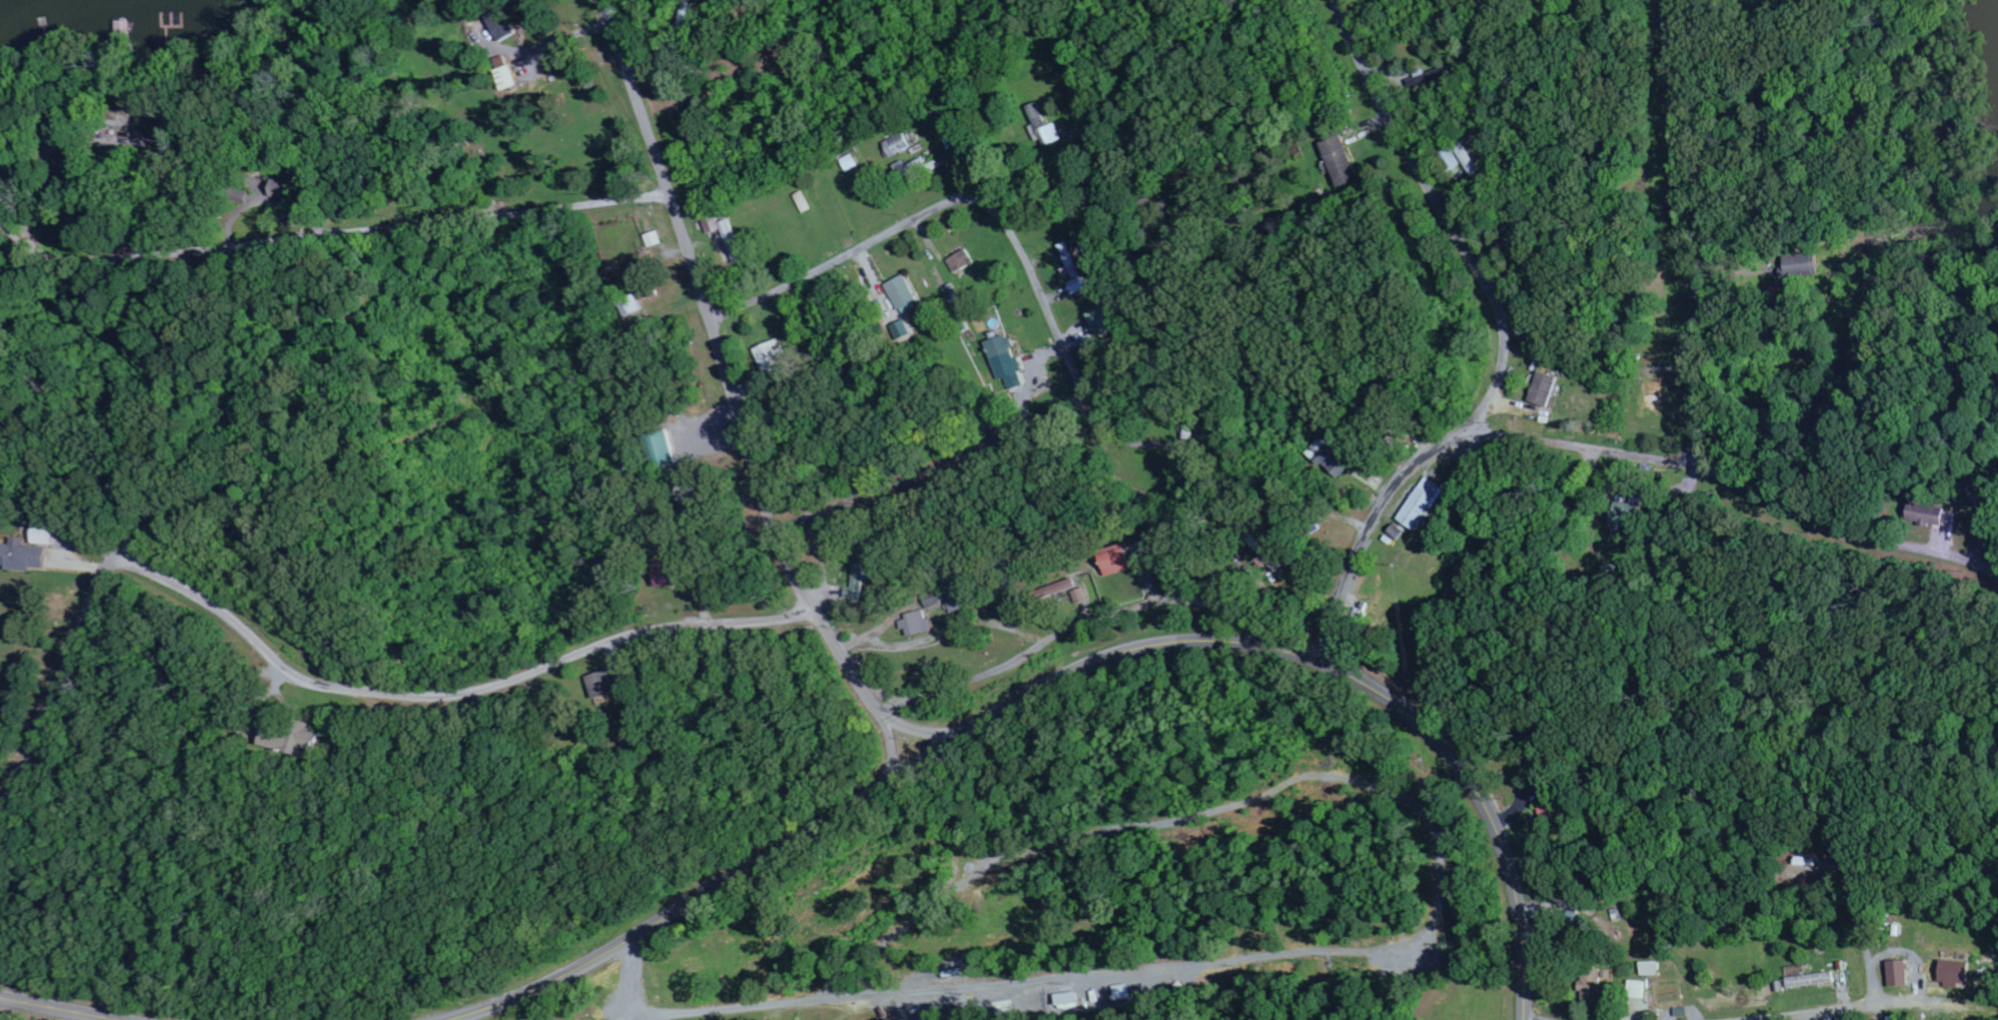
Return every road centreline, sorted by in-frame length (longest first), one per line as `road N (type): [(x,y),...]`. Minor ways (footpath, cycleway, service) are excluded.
road 1 (secondary): [(1525,1019),(1513,877),(1489,814),(1453,757),(1405,711),(1346,675),(1272,650),(1201,642),(1131,651),(1046,686),(581,967),(450,1019)]
road 2 (residential): [(961,736),(915,728),(883,710),(787,557),(610,0)]
road 3 (residential): [(1336,0),(1382,101),(1491,287),(1506,345),(1483,411),(1416,464),(1383,505),(1345,582),(1324,666)]
road 4 (residential): [(820,611),(627,637),(459,697),(369,695),(302,678),(220,608),(125,559)]
road 5 (residential): [(0,231),(53,259),(124,262),(673,195)]
road 6 (residential): [(125,559),(235,514),(380,481),(596,359),(711,318)]
road 7 (residential): [(1878,1006),(1852,856),(1803,725),(1749,647),(1668,579),(1665,546),(1697,493),(1697,465)]
road 8 (residential): [(1997,576),(1841,525),(1697,465),(1463,430)]
road 9 (residential): [(1697,465),(1702,404),(1668,39),(1655,0)]
road 10 (residential): [(883,710),(972,685),(1049,644),(1171,604),(1233,618),(1259,648)]
road 11 (residential): [(1083,404),(776,529)]
road 12 (residential): [(711,318),(950,204),(977,202)]
road 13 (residential): [(1108,472),(1091,432),(1171,446),(1188,461),(1190,479),(1176,493),(1147,495),(1108,472)]
road 14 (residential): [(977,202),(997,214),(1017,244),(1083,404)]
road 15 (residential): [(1746,1019),(1878,1006)]
road 16 (secondary): [(121,1019),(0,997)]

